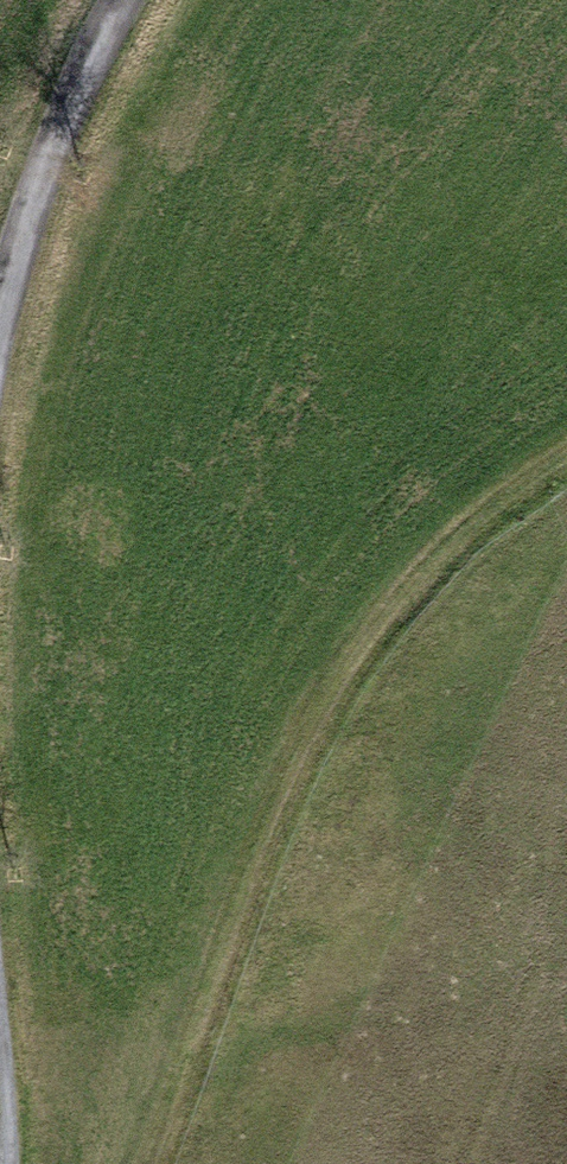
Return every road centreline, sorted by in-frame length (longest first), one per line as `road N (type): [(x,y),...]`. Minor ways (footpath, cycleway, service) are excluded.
road 1 (track): [(566,460),(476,506),(320,700),(154,1163)]
road 2 (track): [(124,0),(4,318),(0,356)]
road 3 (track): [(0,1039),(17,1163)]

